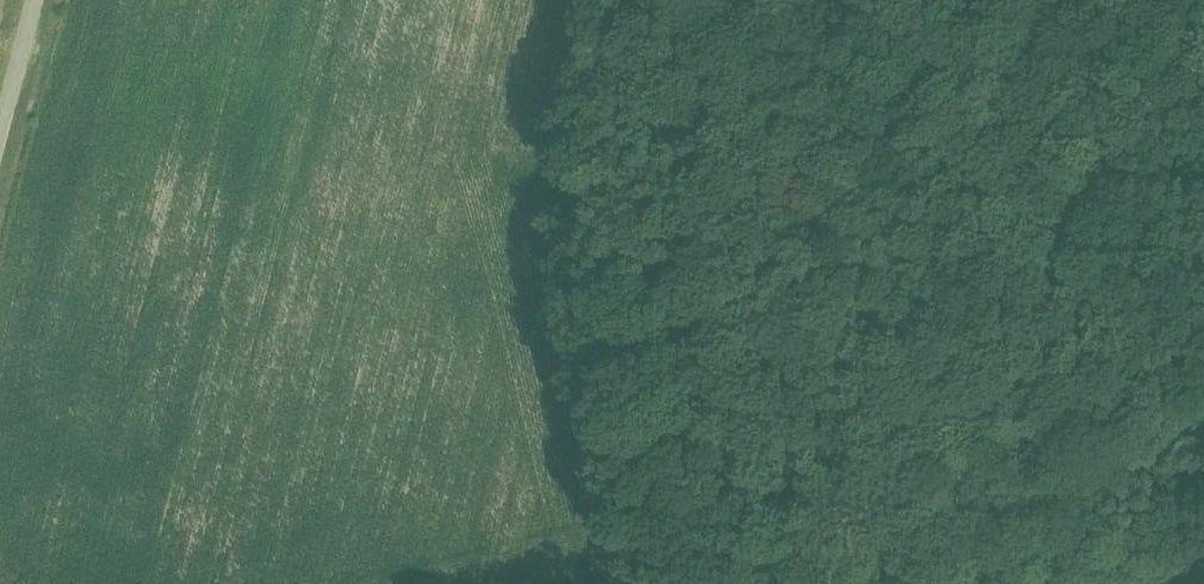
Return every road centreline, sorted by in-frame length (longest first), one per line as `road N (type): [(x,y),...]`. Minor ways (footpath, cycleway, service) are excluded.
road 1 (unclassified): [(0,156),(40,0)]

